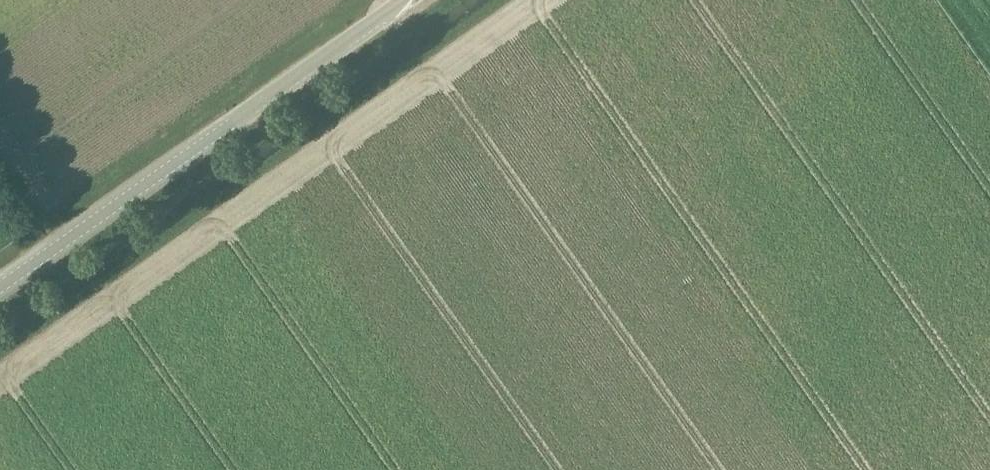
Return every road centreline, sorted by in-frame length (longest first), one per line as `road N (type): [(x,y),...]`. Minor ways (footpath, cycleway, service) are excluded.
road 1 (unclassified): [(0,287),(402,0)]

